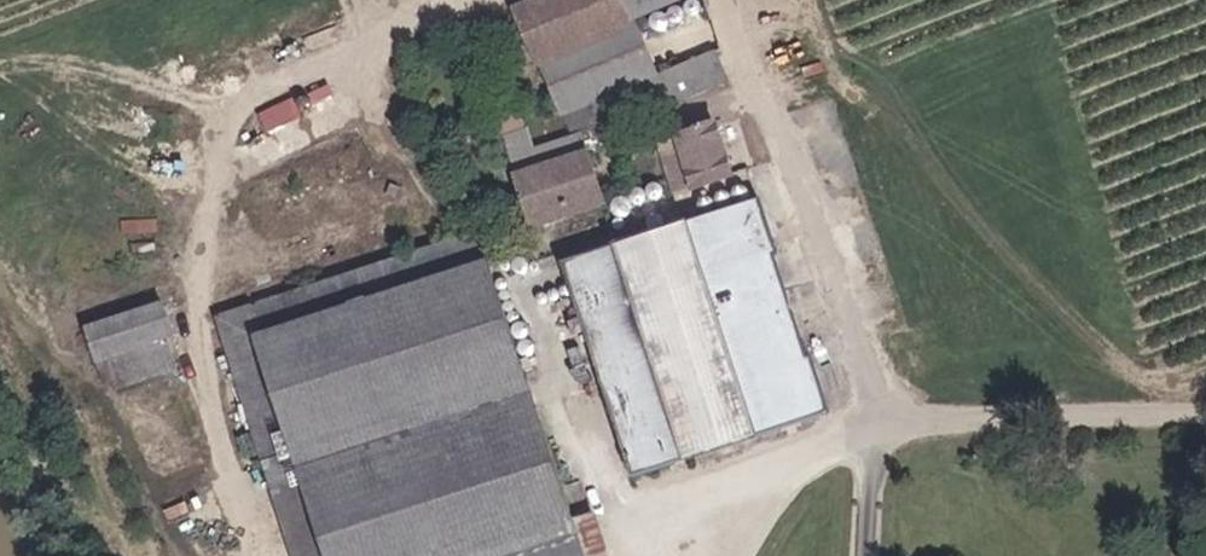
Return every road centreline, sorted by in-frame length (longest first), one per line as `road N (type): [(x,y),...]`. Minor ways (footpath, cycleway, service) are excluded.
road 1 (track): [(893,424),(743,0)]

